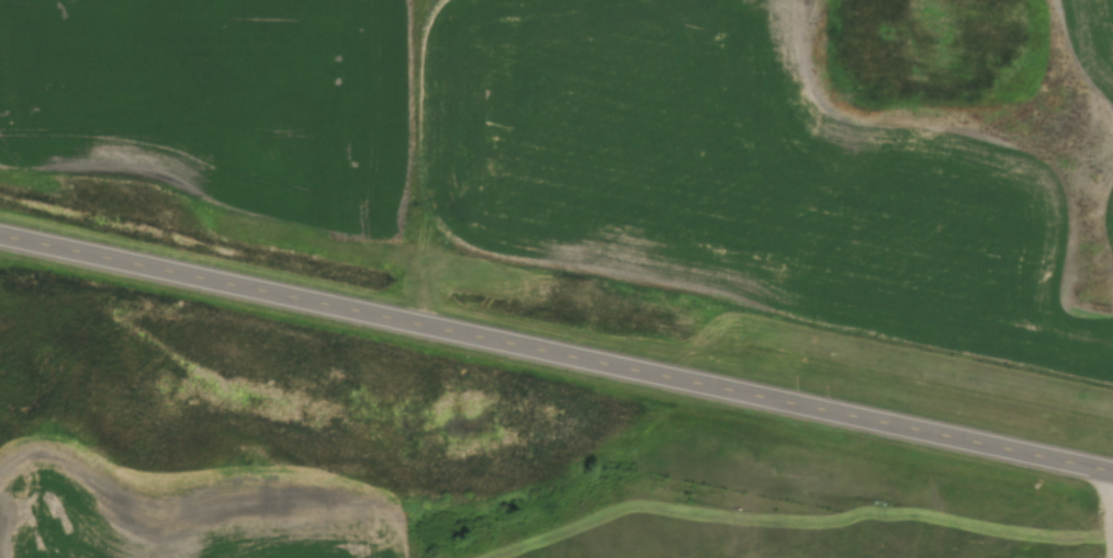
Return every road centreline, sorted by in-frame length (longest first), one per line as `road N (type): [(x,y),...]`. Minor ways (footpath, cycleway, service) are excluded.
road 1 (secondary): [(0,238),(1112,474)]

